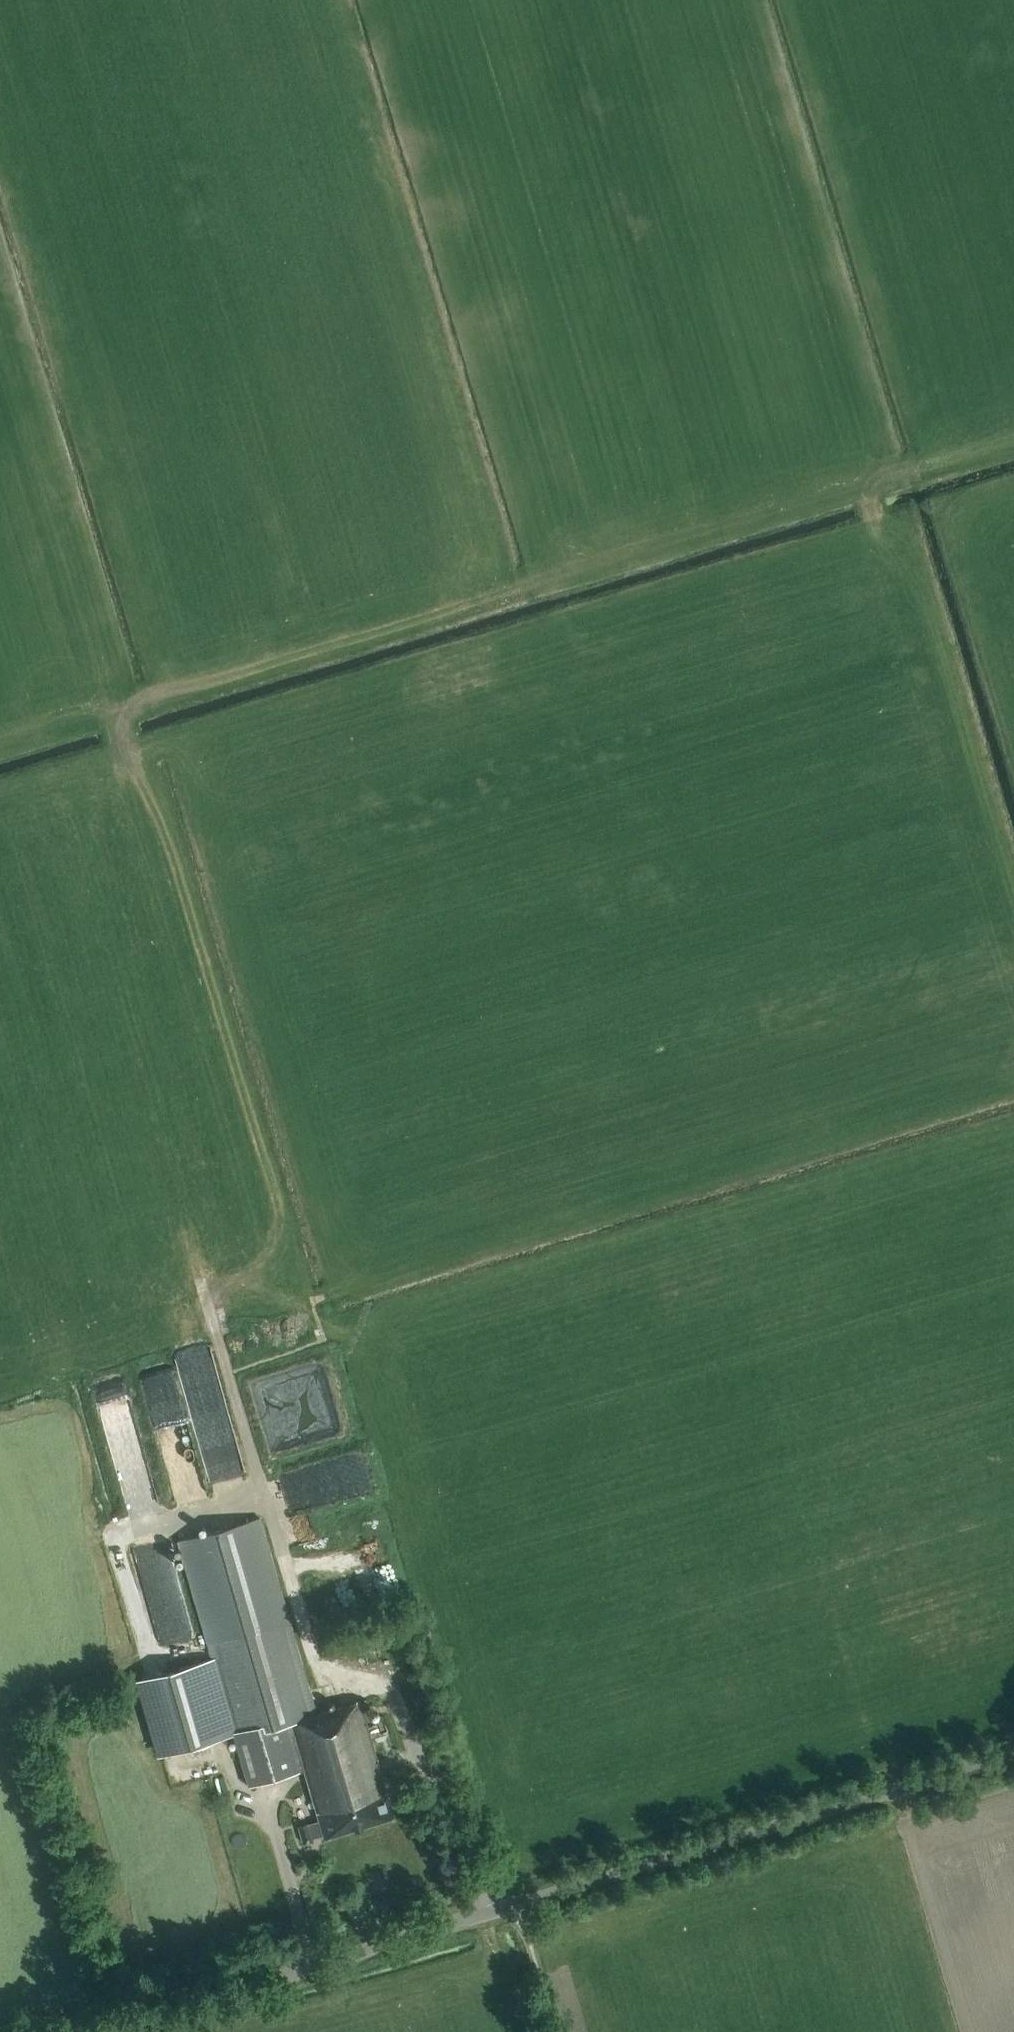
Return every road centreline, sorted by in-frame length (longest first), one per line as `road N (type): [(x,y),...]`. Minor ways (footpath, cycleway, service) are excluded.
road 1 (unclassified): [(517,1902),(1013,1754)]
road 2 (unclassified): [(517,1902),(87,2031)]

